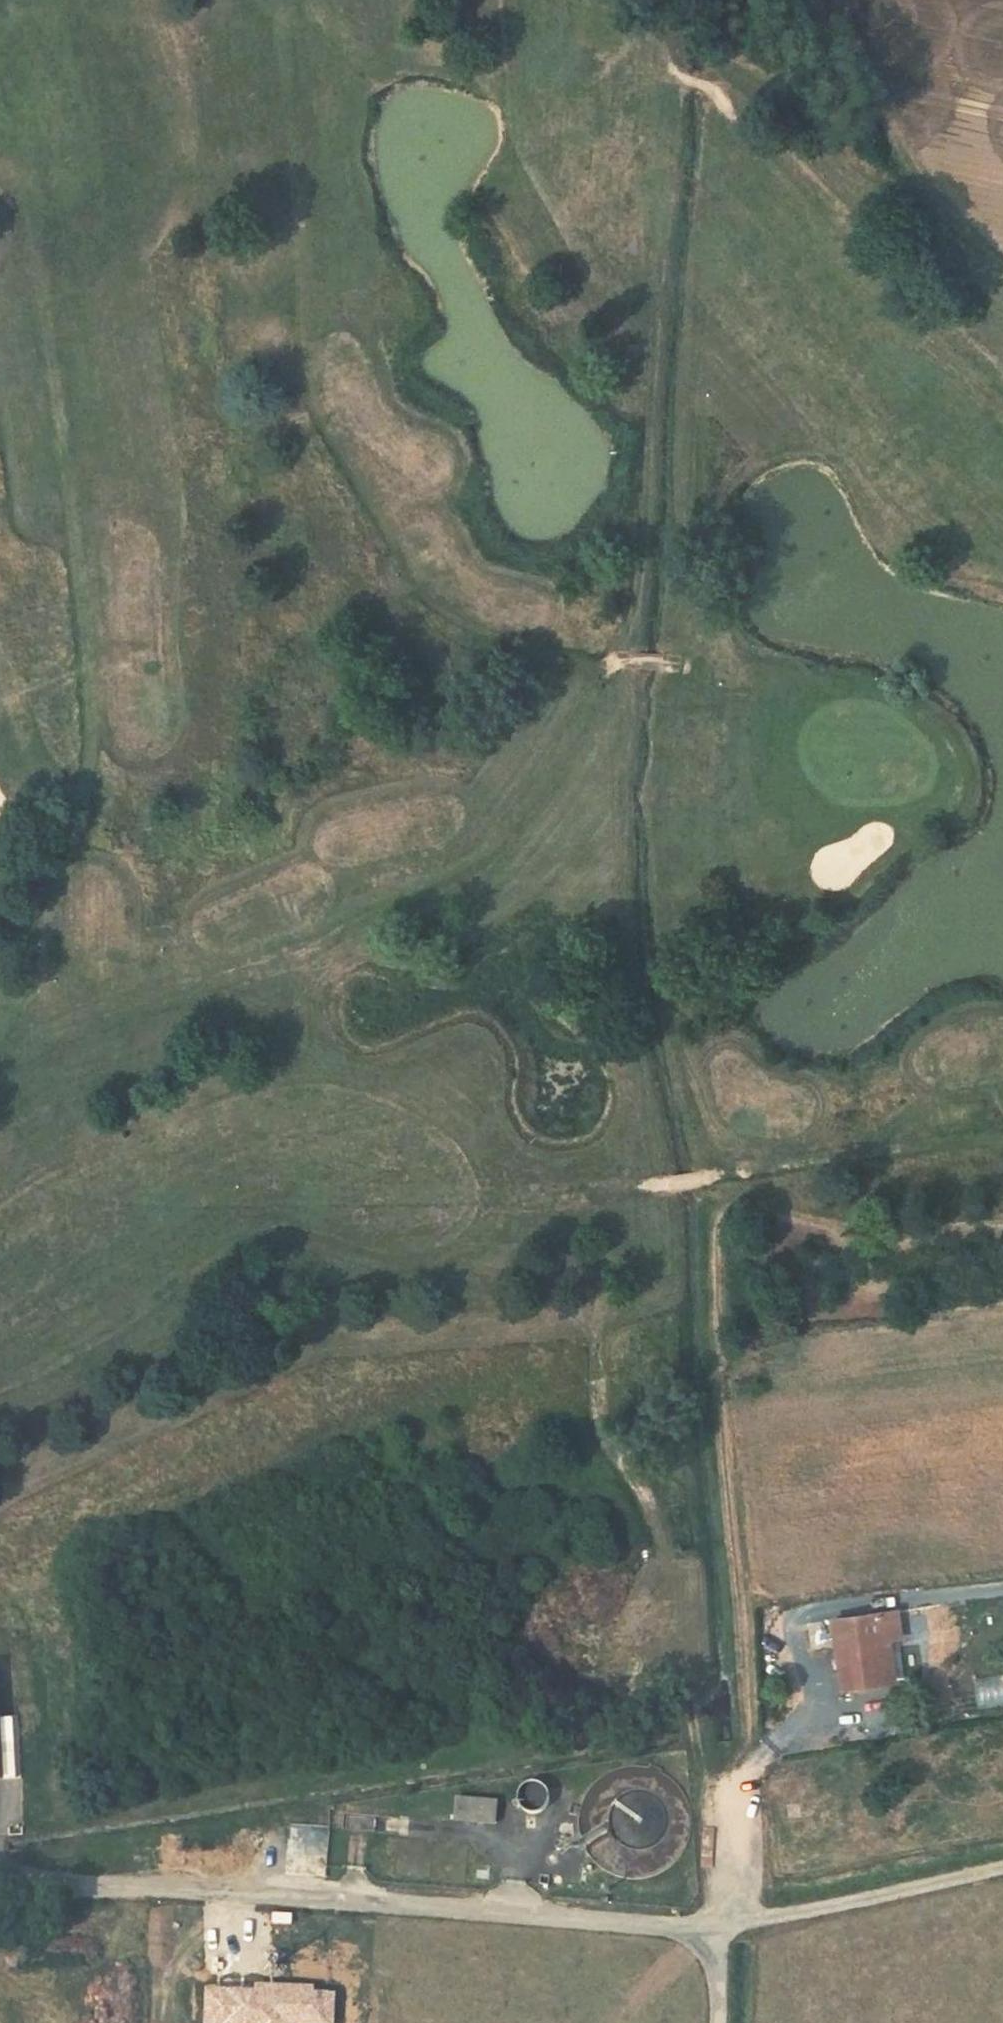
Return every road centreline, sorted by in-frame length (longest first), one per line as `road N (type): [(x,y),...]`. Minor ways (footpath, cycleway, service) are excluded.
road 1 (unclassified): [(713,1926),(129,1884),(0,1885)]
road 2 (track): [(1002,272),(857,90),(819,0)]
road 3 (unclassified): [(1002,1868),(713,1926)]

